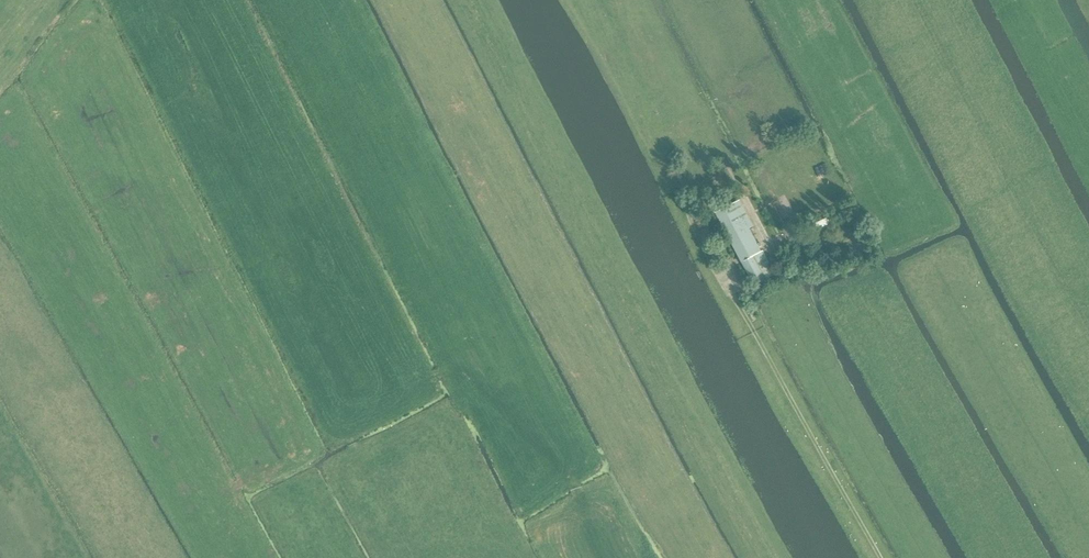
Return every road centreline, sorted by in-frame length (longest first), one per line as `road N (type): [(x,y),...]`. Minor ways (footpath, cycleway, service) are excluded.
road 1 (track): [(880,557),(708,259),(690,202),(713,189),(737,192),(774,256)]

